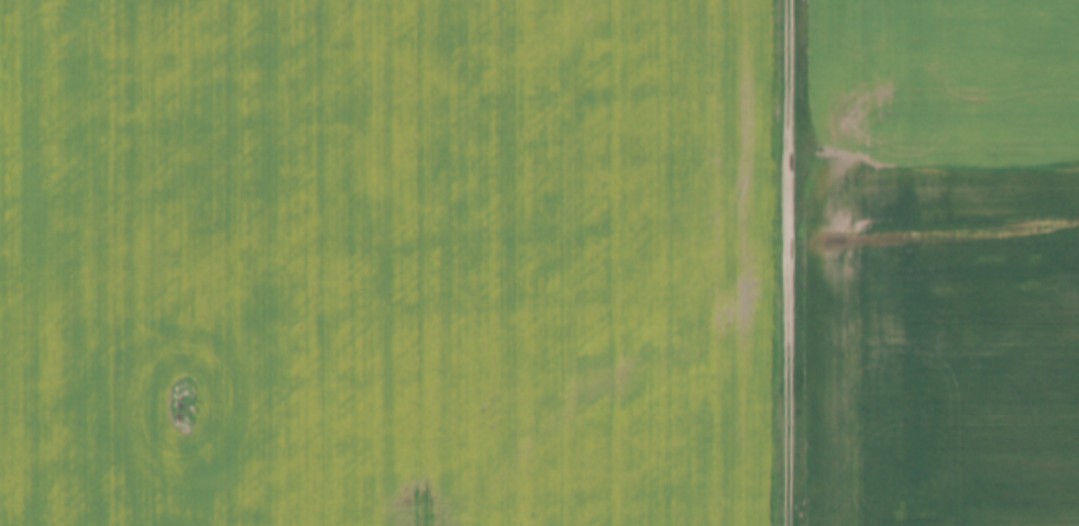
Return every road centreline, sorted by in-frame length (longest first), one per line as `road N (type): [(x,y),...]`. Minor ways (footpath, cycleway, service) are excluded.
road 1 (track): [(795,525),(794,0)]

